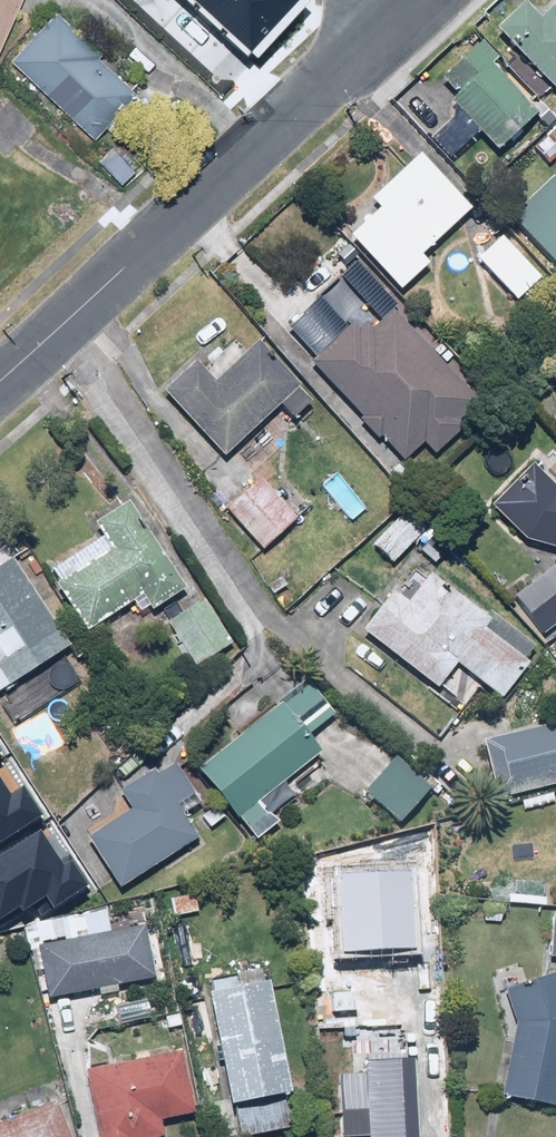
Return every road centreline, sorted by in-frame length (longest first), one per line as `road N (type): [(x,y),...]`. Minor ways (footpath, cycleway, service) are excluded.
road 1 (residential): [(393,15),(0,381)]

